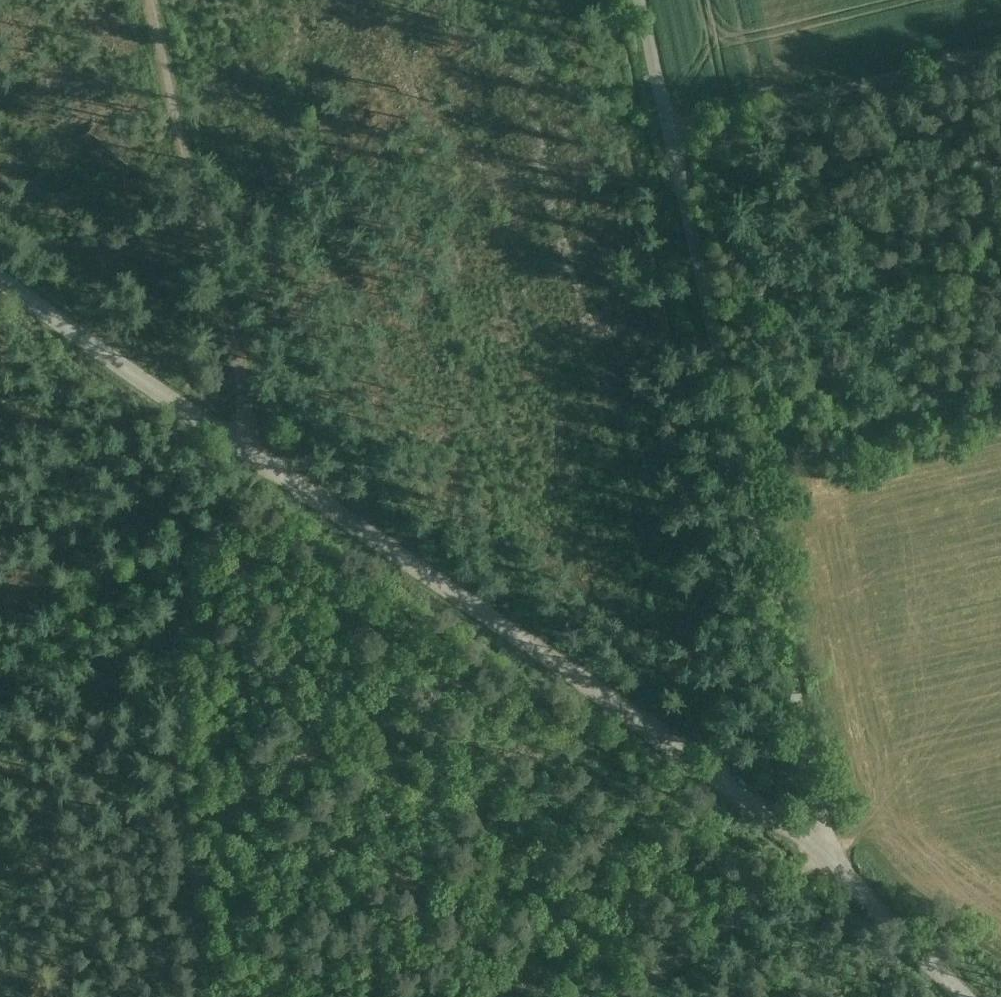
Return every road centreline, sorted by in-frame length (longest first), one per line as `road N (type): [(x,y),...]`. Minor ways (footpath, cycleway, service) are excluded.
road 1 (unclassified): [(0,269),(808,839)]
road 2 (unclassified): [(808,839),(638,0)]
road 3 (track): [(234,430),(214,286),(154,0)]
road 4 (track): [(667,140),(1000,54)]
road 5 (track): [(0,655),(175,533),(287,467)]
road 6 (unclassified): [(808,839),(966,996)]

